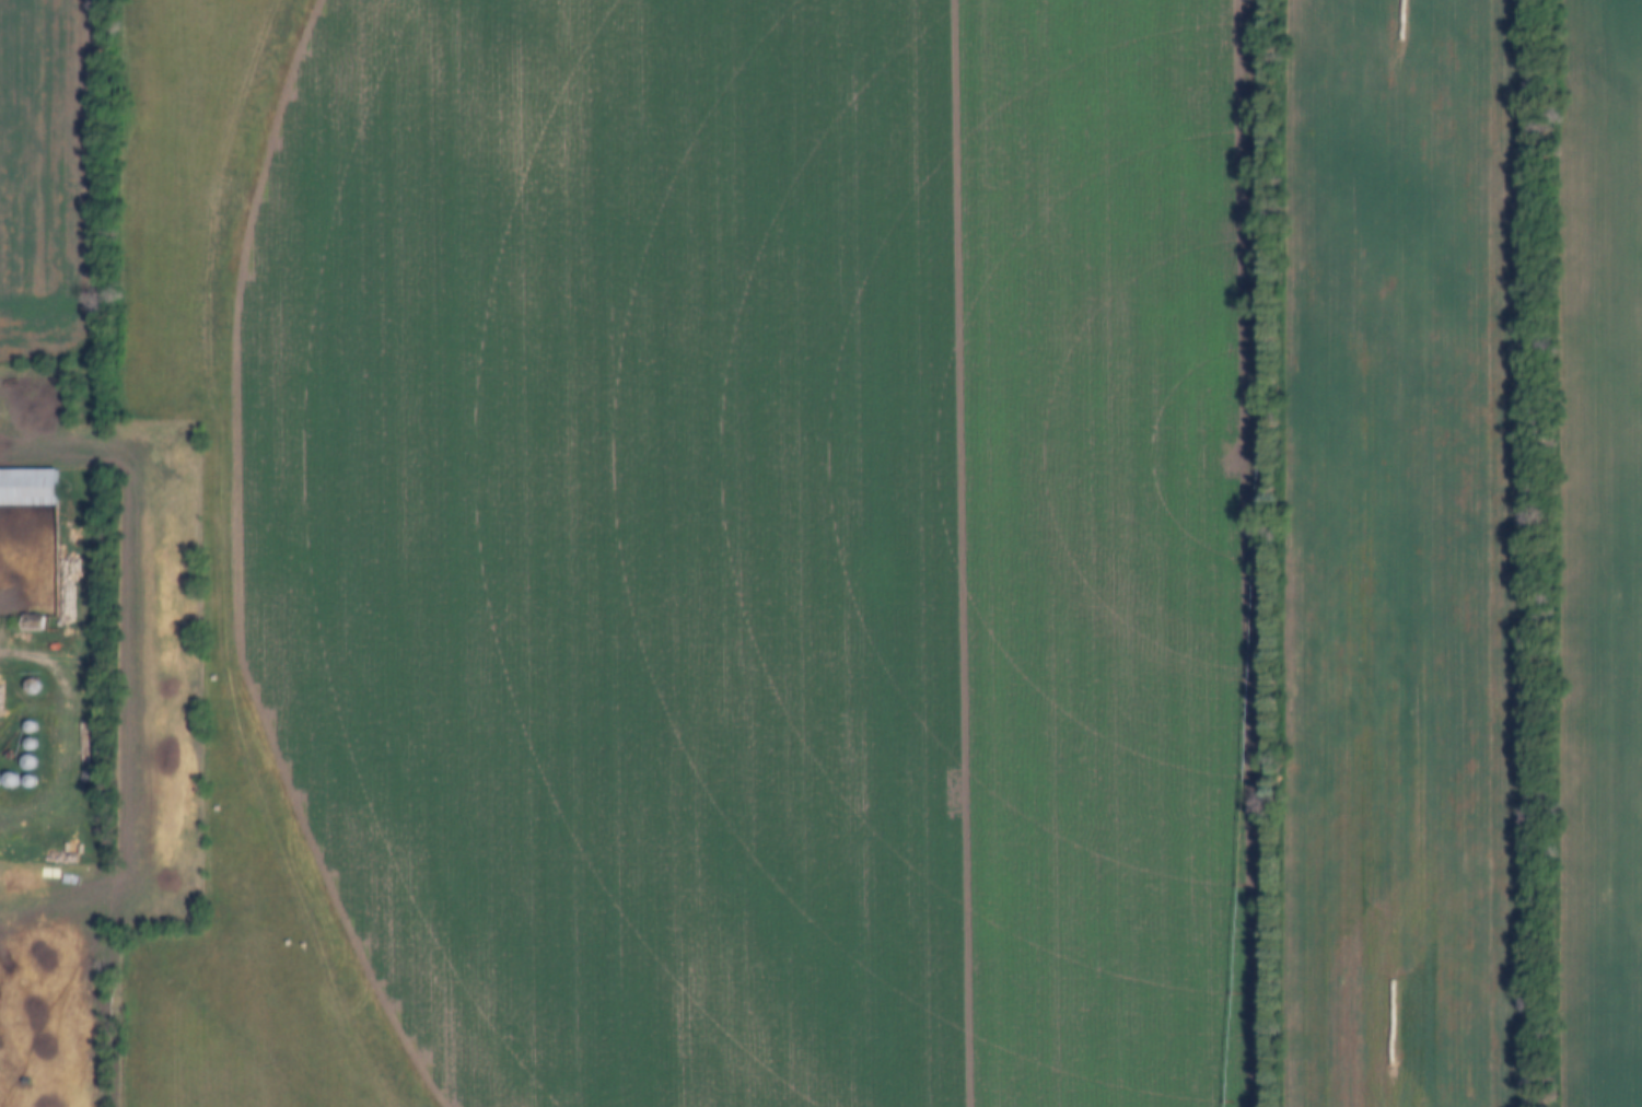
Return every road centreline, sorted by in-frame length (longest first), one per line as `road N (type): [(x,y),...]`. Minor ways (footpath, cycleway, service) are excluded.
road 1 (track): [(1289,0),(1282,36),(1284,475)]

